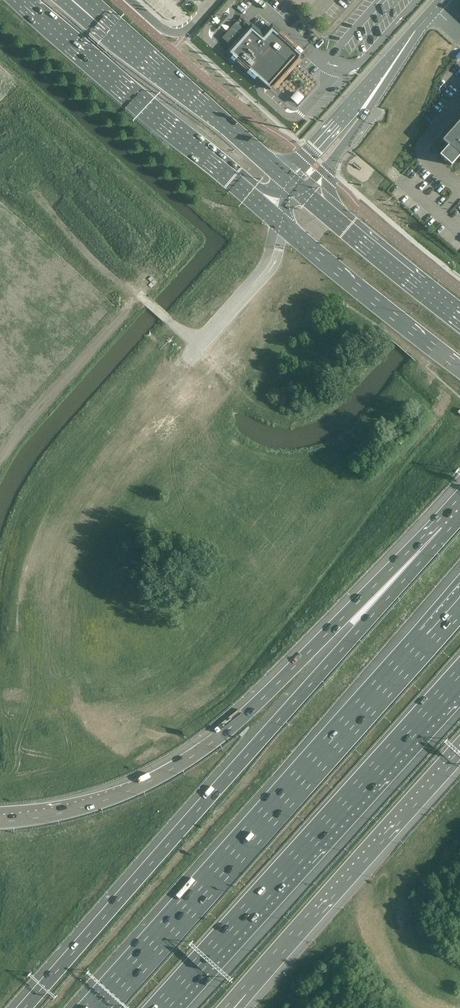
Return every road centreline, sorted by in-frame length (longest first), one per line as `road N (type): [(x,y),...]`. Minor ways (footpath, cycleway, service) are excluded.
road 1 (motorway): [(445,531),(25,1007)]
road 2 (motorway): [(445,531),(205,750),(81,807),(0,818)]
road 3 (motorway): [(459,604),(98,1007)]
road 4 (motorway): [(164,1007),(459,677)]
road 5 (trunk): [(18,0),(279,221)]
road 6 (motorway): [(244,992),(459,751)]
road 7 (trunk): [(291,181),(111,22)]
road 8 (trunk): [(279,221),(459,369)]
road 9 (trunk): [(459,322),(304,193)]
road 10 (tertiary): [(304,193),(363,117),(372,93)]
road 11 (tertiary): [(372,93),(291,181)]

